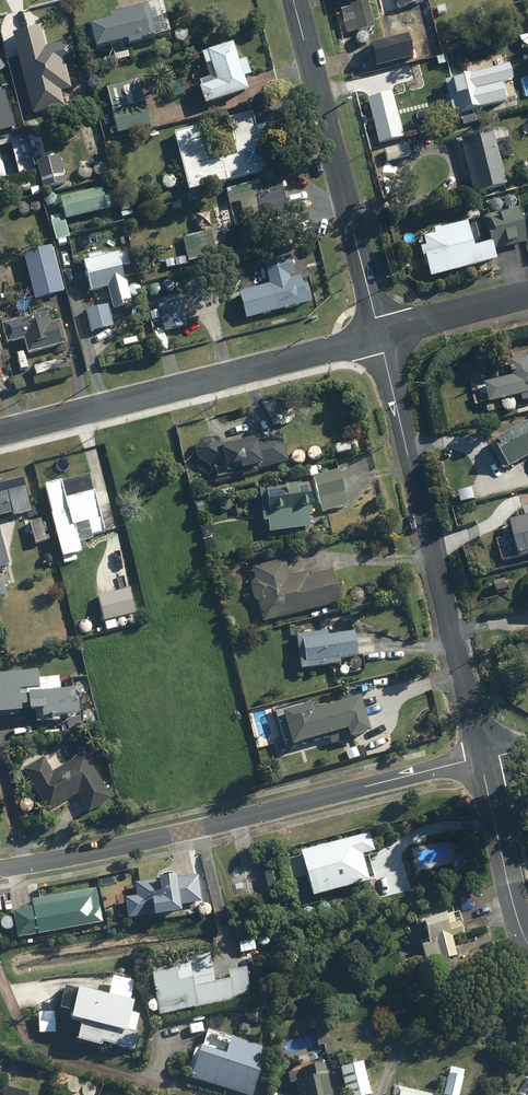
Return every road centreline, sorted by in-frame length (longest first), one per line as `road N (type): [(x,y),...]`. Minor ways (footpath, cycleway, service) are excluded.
road 1 (residential): [(480,759),(0,869)]
road 2 (tertiary): [(380,335),(480,759)]
road 3 (residential): [(0,431),(380,335)]
road 4 (tertiary): [(293,0),(380,335)]
road 5 (tertiary): [(480,759),(527,944)]
road 6 (residential): [(527,297),(380,335)]

